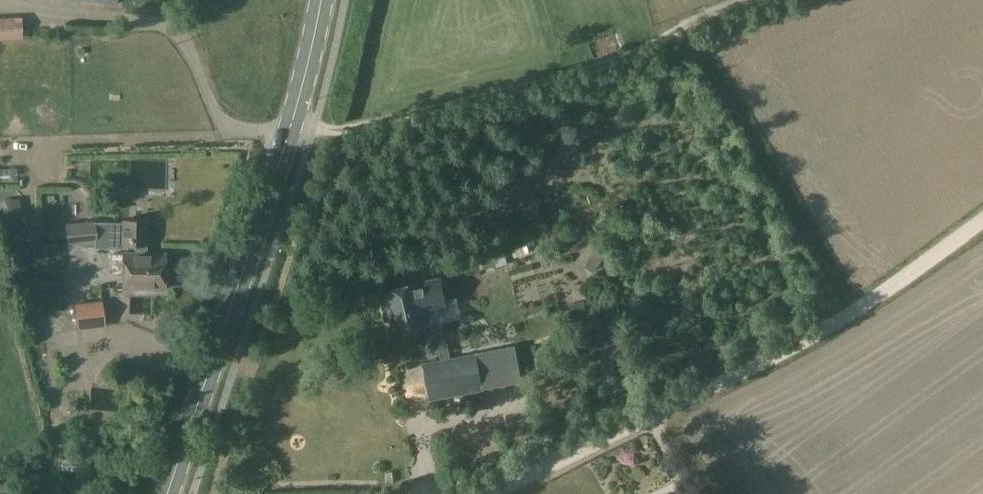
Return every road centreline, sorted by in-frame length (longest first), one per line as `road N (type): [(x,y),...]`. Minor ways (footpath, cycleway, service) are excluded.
road 1 (track): [(492,493),(866,302),(982,219)]
road 2 (primary): [(171,493),(286,150),(321,0)]

